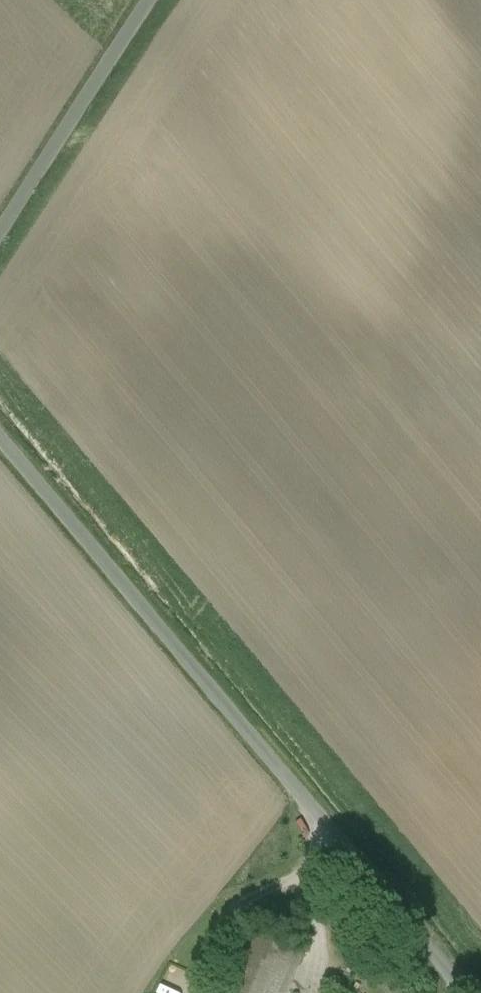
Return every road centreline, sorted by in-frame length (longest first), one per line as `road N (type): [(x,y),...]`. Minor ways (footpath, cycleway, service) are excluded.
road 1 (residential): [(0,434),(339,831),(480,981)]
road 2 (unclassified): [(151,0),(0,240)]

